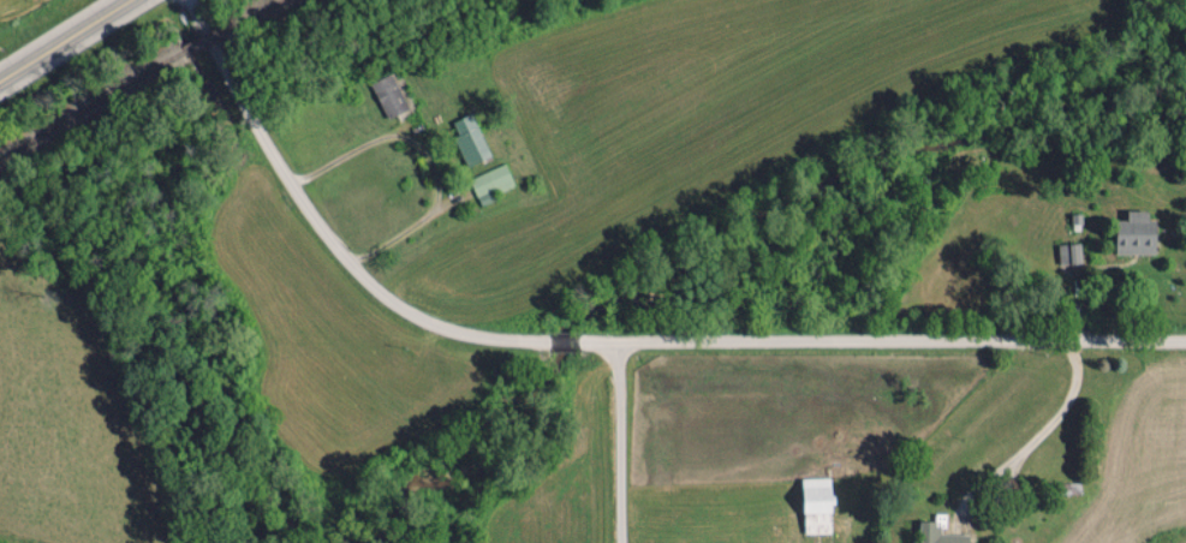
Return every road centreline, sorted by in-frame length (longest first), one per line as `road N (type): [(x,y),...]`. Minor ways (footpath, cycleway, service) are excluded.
road 1 (residential): [(1185,338),(577,340)]
road 2 (residential): [(549,341),(447,329),(388,306),(338,263),(296,207),(182,0)]
road 3 (residential): [(620,542),(615,340)]
road 4 (primary): [(0,78),(123,0)]

